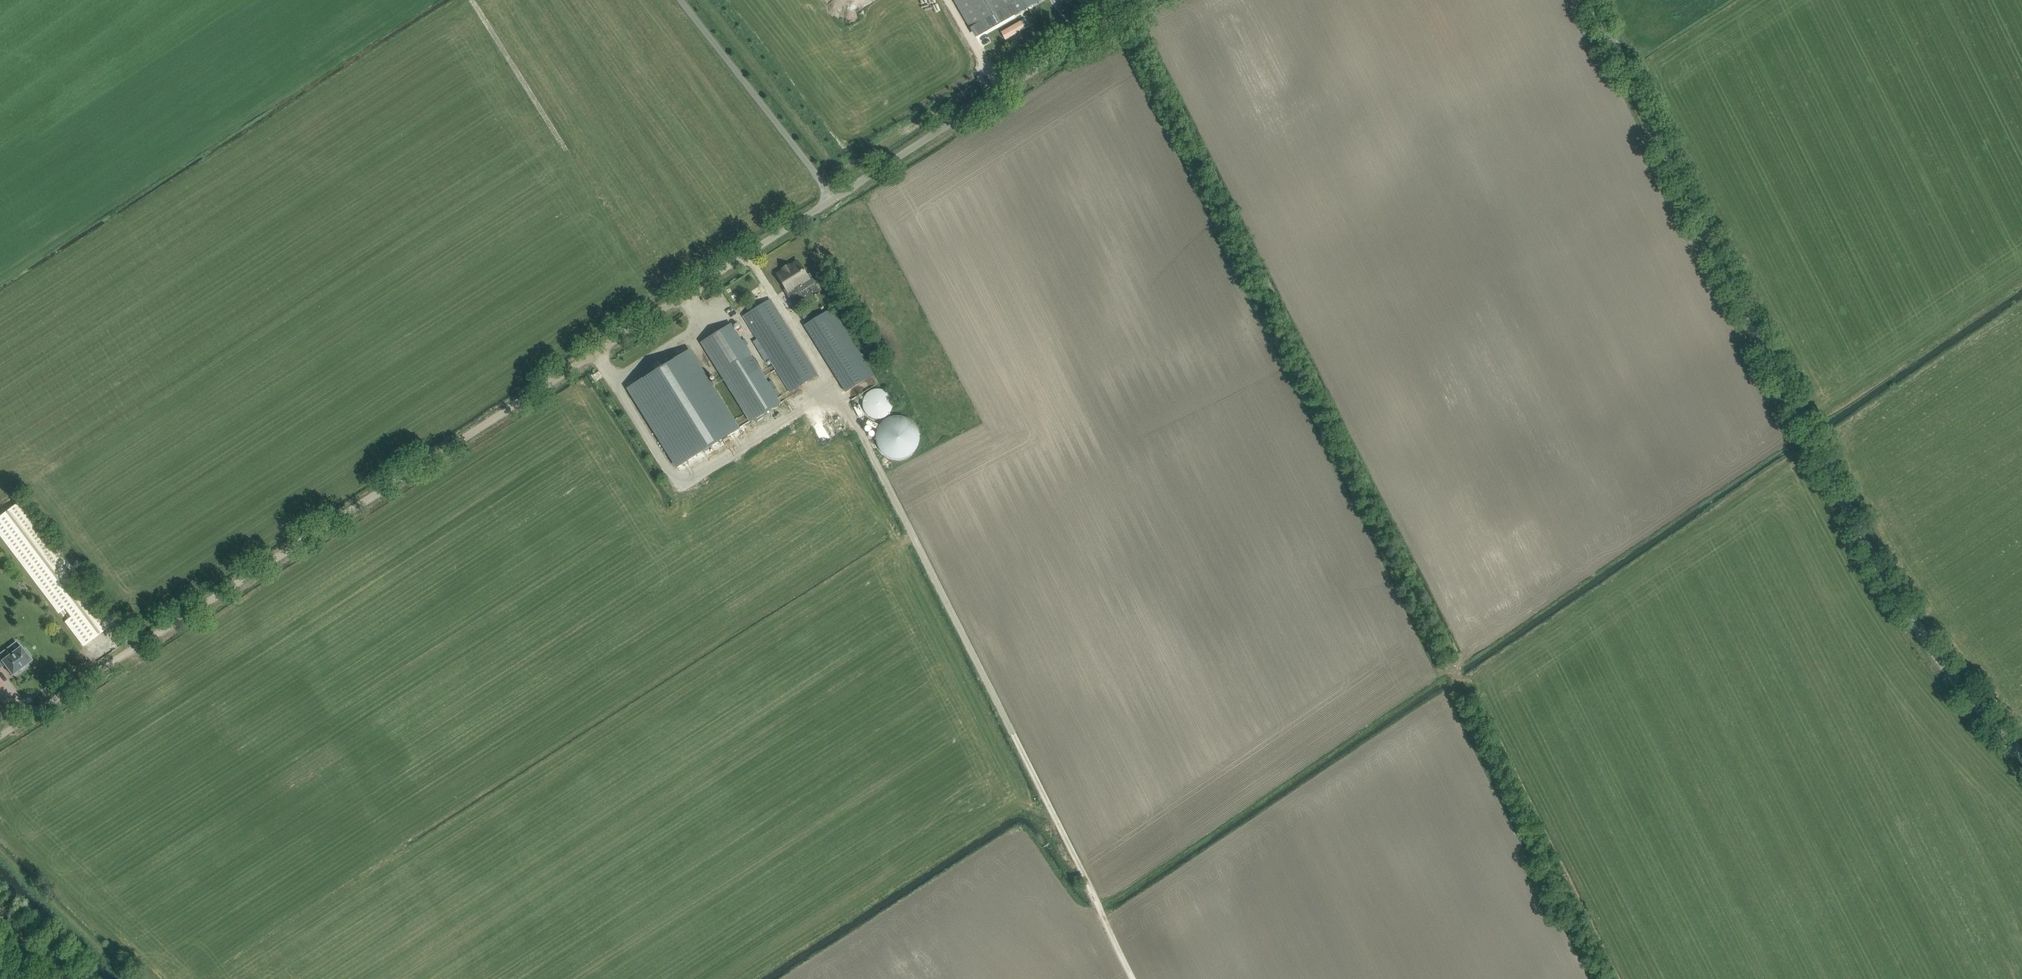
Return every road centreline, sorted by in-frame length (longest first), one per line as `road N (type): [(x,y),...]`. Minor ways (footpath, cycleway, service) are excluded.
road 1 (unclassified): [(0,736),(1141,0)]
road 2 (tertiary): [(2021,754),(1940,662),(1885,579),(1594,0)]
road 3 (track): [(1135,978),(838,393),(752,251)]
road 4 (track): [(661,309),(469,0)]

